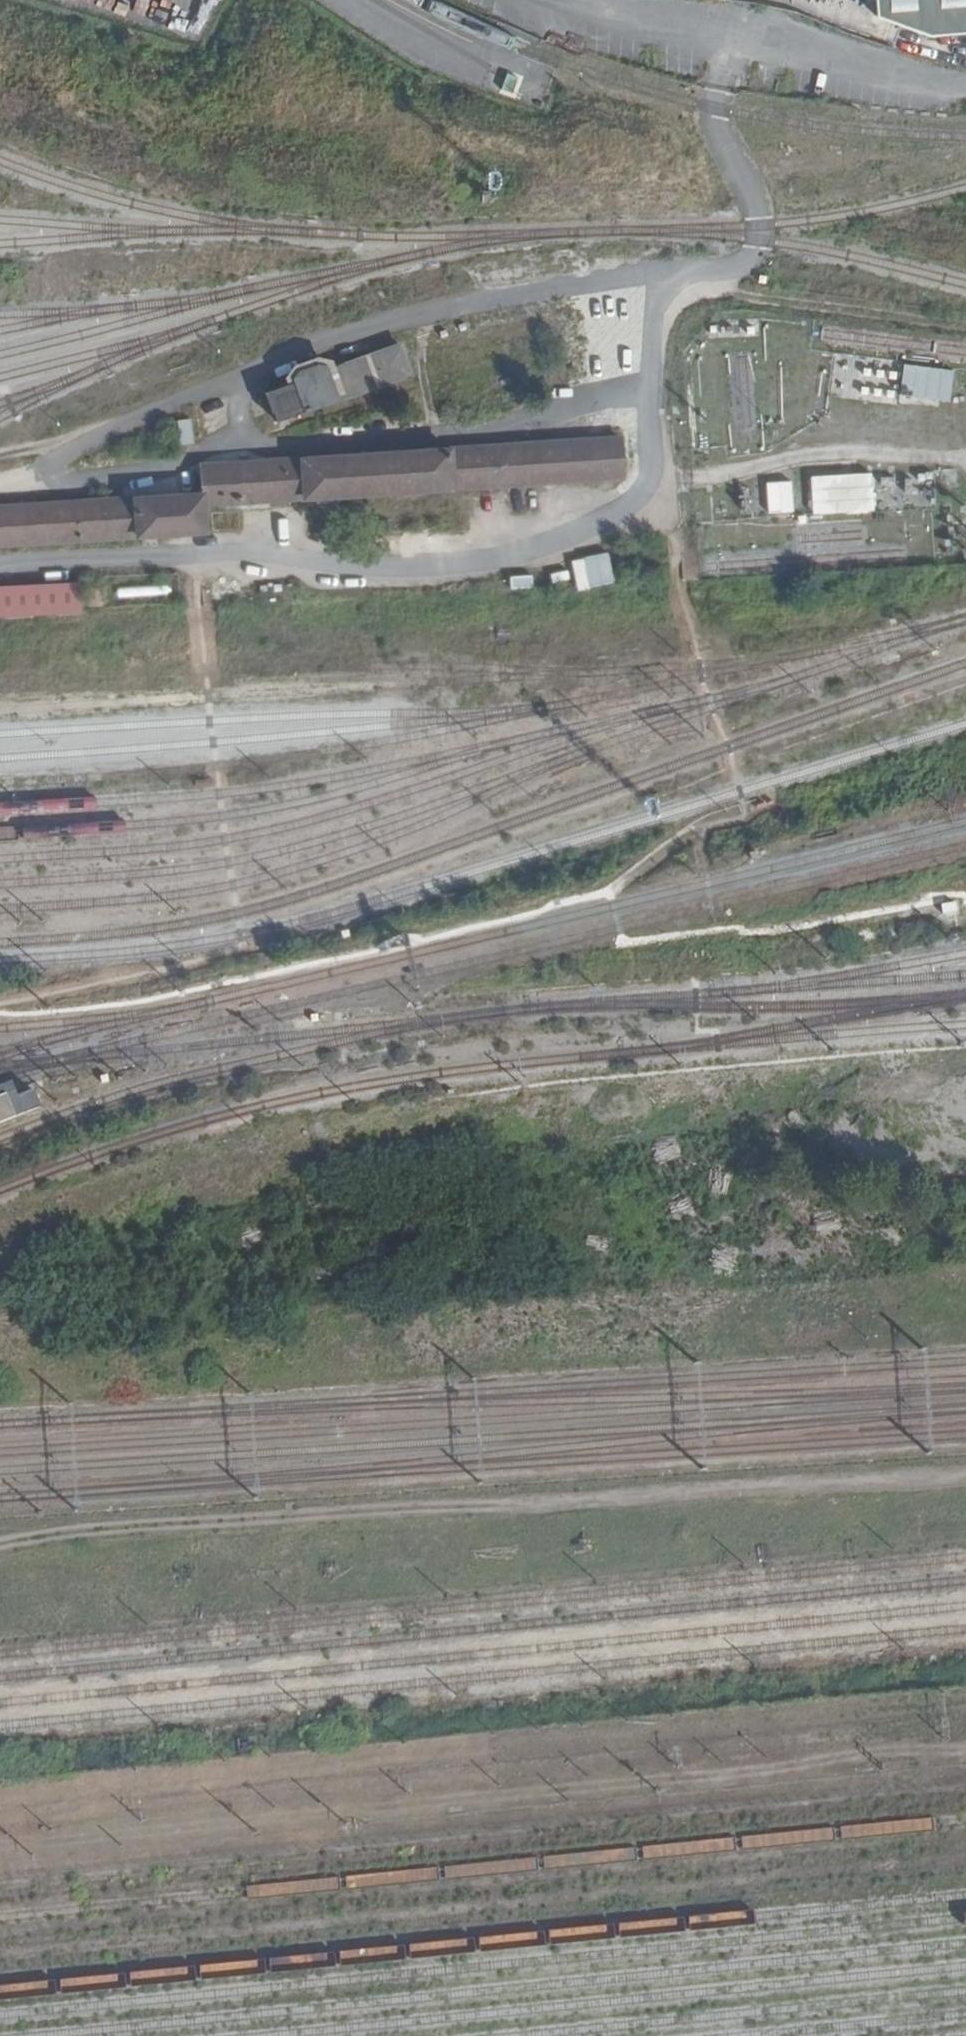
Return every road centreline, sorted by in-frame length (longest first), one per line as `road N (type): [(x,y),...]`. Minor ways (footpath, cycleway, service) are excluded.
road 1 (track): [(0,1847),(965,1748)]
road 2 (track): [(965,595),(837,627),(714,645),(687,633),(674,612),(665,528),(645,490)]
road 3 (unclassified): [(578,0),(735,28),(965,85)]

